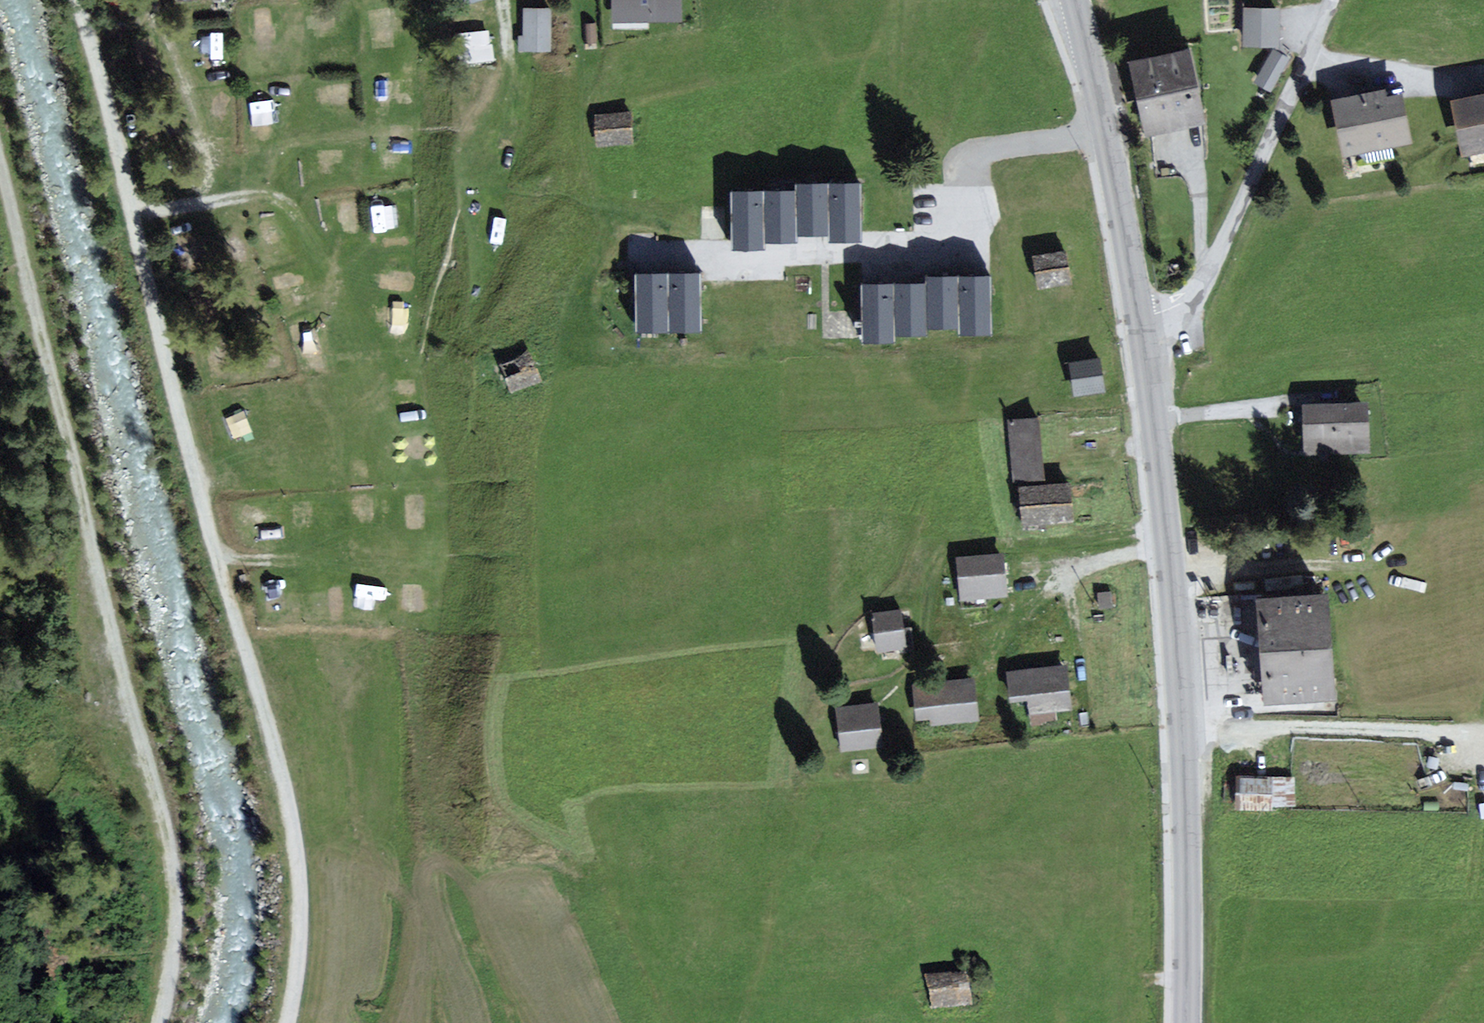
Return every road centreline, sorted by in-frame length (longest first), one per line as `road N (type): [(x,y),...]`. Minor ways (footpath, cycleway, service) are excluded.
road 1 (track): [(76,0),(284,787),(301,913),(287,1022)]
road 2 (track): [(0,166),(166,827),(175,921),(159,1022)]
road 3 (secondary): [(1138,323),(1182,731),(1185,1022)]
road 4 (residential): [(1104,131),(976,155),(950,234),(928,253),(675,260)]
road 5 (residential): [(1138,323),(1185,306),(1214,259),(1332,0)]
road 6 (track): [(1164,527),(948,550),(934,575),(918,656),(887,683)]
road 7 (track): [(131,212),(264,194),(298,215),(331,271)]
road 8 (secondary): [(1104,131),(1138,323)]
road 9 (secondary): [(1074,0),(1104,131)]

